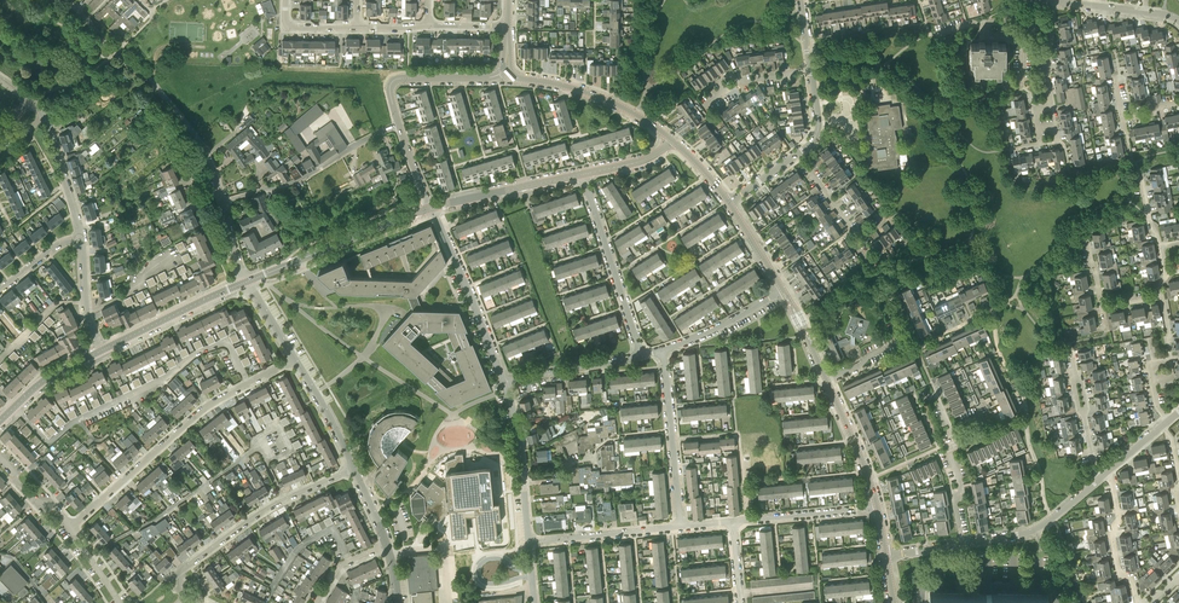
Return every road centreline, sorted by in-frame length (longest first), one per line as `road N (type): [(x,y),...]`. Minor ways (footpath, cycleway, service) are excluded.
road 1 (residential): [(69,528),(200,411),(296,359)]
road 2 (residential): [(183,597),(181,577),(190,563),(284,499),(354,468)]
road 3 (residential): [(246,282),(432,208)]
road 4 (residential): [(959,447),(917,349),(994,308)]
road 5 (unclassified): [(224,202),(307,177),(399,124)]
road 6 (residential): [(641,355),(582,174)]
road 7 (residential): [(224,202),(192,130),(115,52)]
road 8 (residential): [(503,380),(432,208)]
road 9 (residential): [(672,140),(609,100),(509,73)]
road 10 (residential): [(681,525),(663,348)]
road 11 (residential): [(399,124),(390,90),(396,79),(509,73)]
road 12 (residential): [(101,350),(246,282)]
road 13 (residential): [(432,208),(582,174)]
road 14 (residential): [(529,541),(681,525)]
road 15 (residential): [(503,380),(641,355)]
road 16 (residential): [(826,380),(900,340),(882,288)]
road 17 (residential): [(811,68),(738,82),(731,73),(718,82),(724,91),(703,106)]
road 18 (residential): [(1138,602),(1118,571),(1109,471)]
road 19 (residential): [(877,507),(826,380)]
road 20 (residential): [(663,348),(783,290)]
road 21 (residential): [(747,520),(877,507)]
road 22 (residential): [(1039,588),(929,586),(921,602)]
road 23 (unclassified): [(81,238),(43,118)]
road 24 (residential): [(0,421),(46,379),(101,350)]
road 25 (residential): [(354,468),(296,359)]

